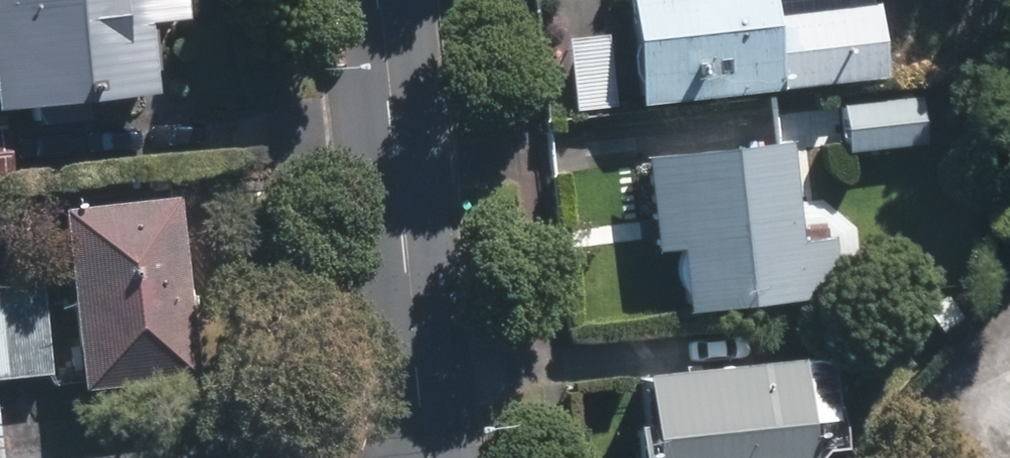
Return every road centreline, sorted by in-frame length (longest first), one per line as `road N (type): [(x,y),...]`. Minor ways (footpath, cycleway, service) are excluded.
road 1 (secondary): [(376,0),(425,457)]

